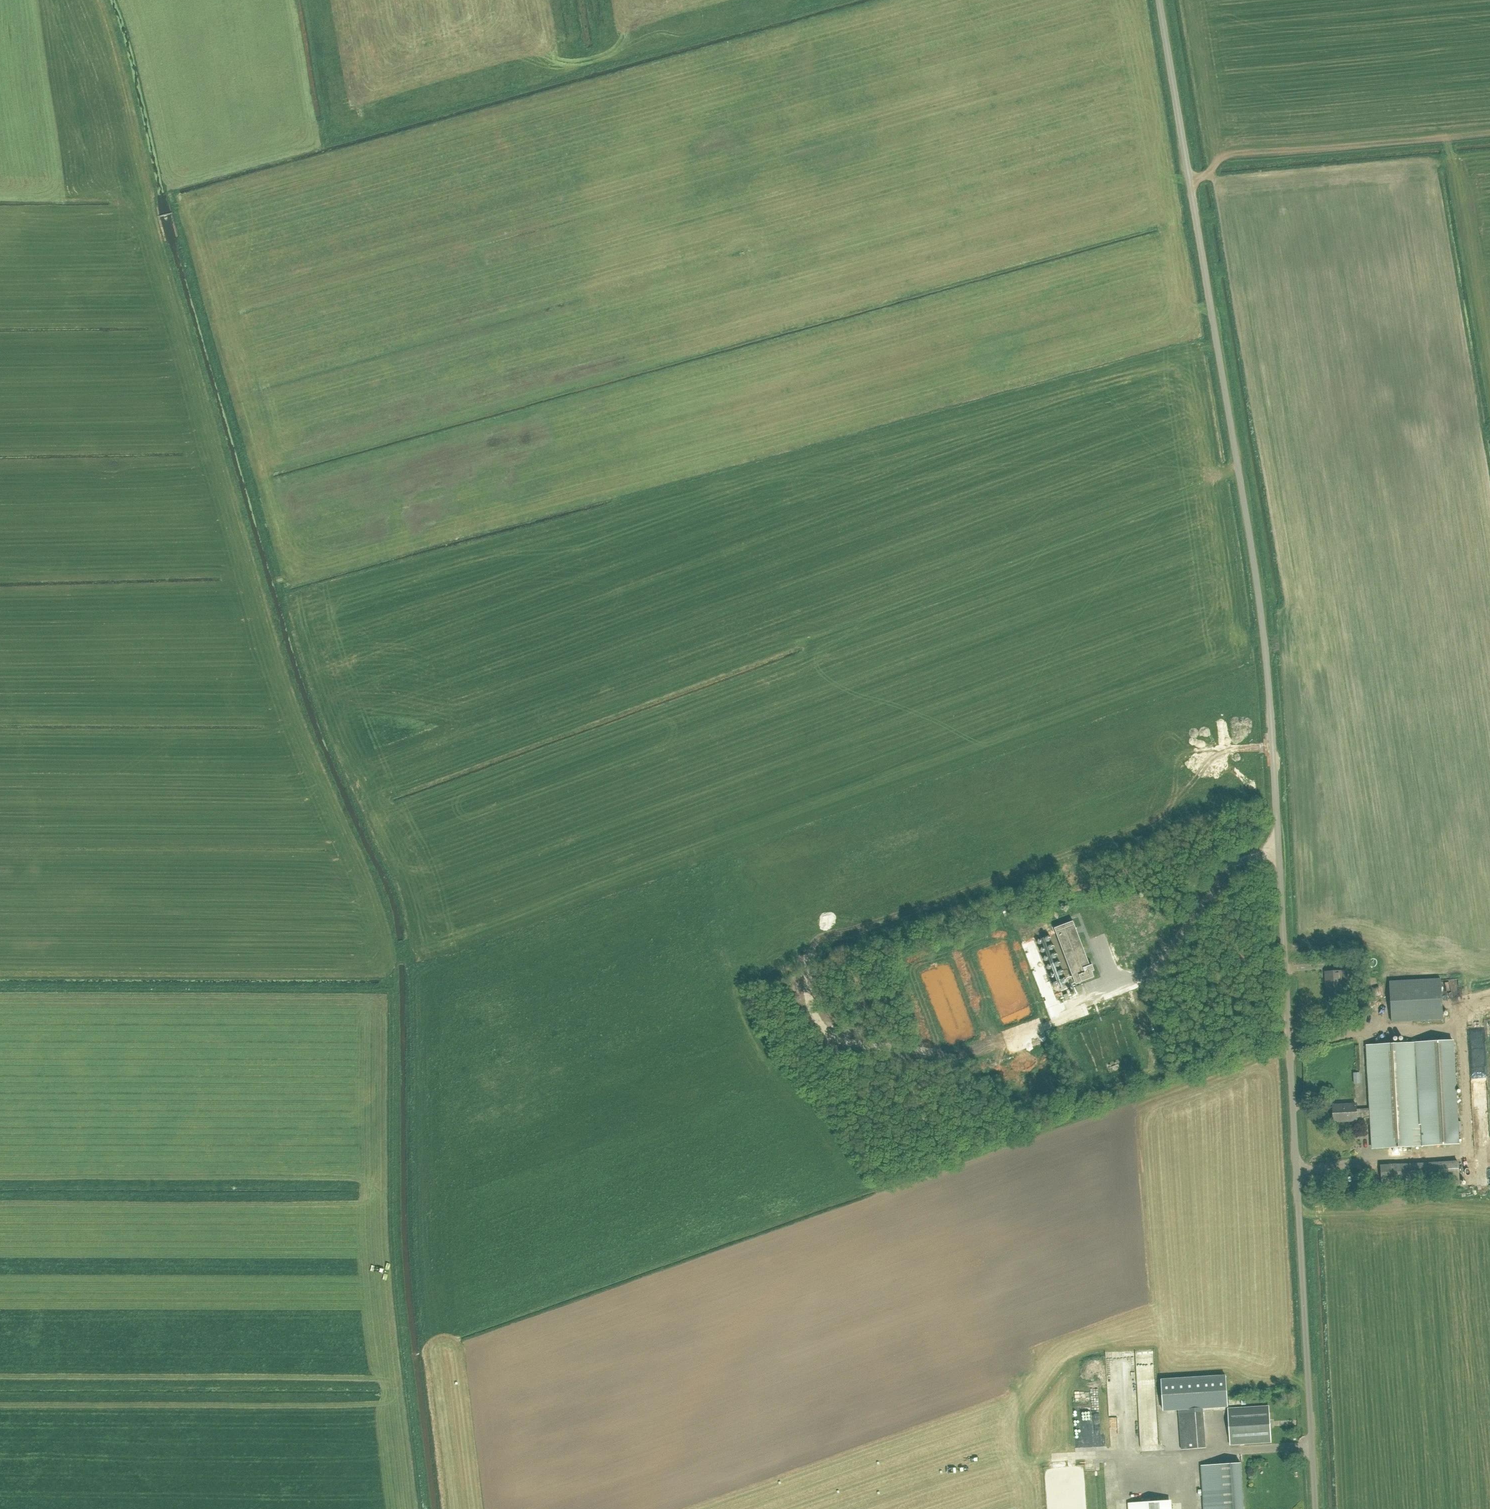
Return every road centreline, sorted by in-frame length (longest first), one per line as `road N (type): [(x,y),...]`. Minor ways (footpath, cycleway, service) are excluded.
road 1 (unclassified): [(1313,1508),(1261,599),(1156,0)]

